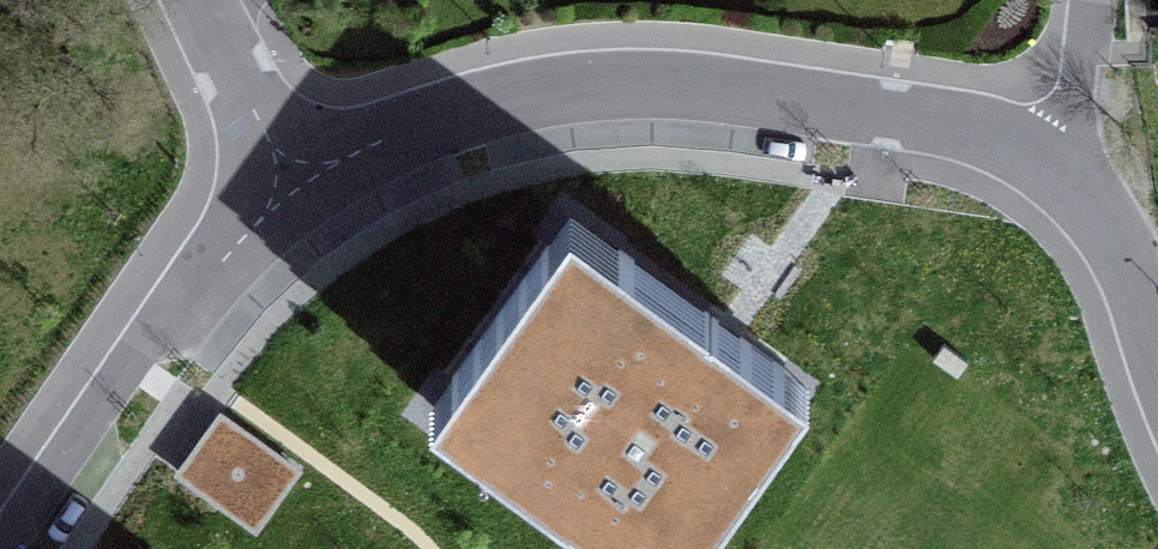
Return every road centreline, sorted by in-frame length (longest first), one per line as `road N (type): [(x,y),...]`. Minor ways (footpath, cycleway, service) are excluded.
road 1 (residential): [(1072,189),(969,132),(623,90),(445,122),(288,183)]
road 2 (residential): [(288,183),(23,548)]
road 3 (residential): [(1157,384),(1116,258),(1072,189)]
road 4 (unclassified): [(288,183),(194,0)]
road 5 (unclassified): [(1092,0),(1072,189)]

